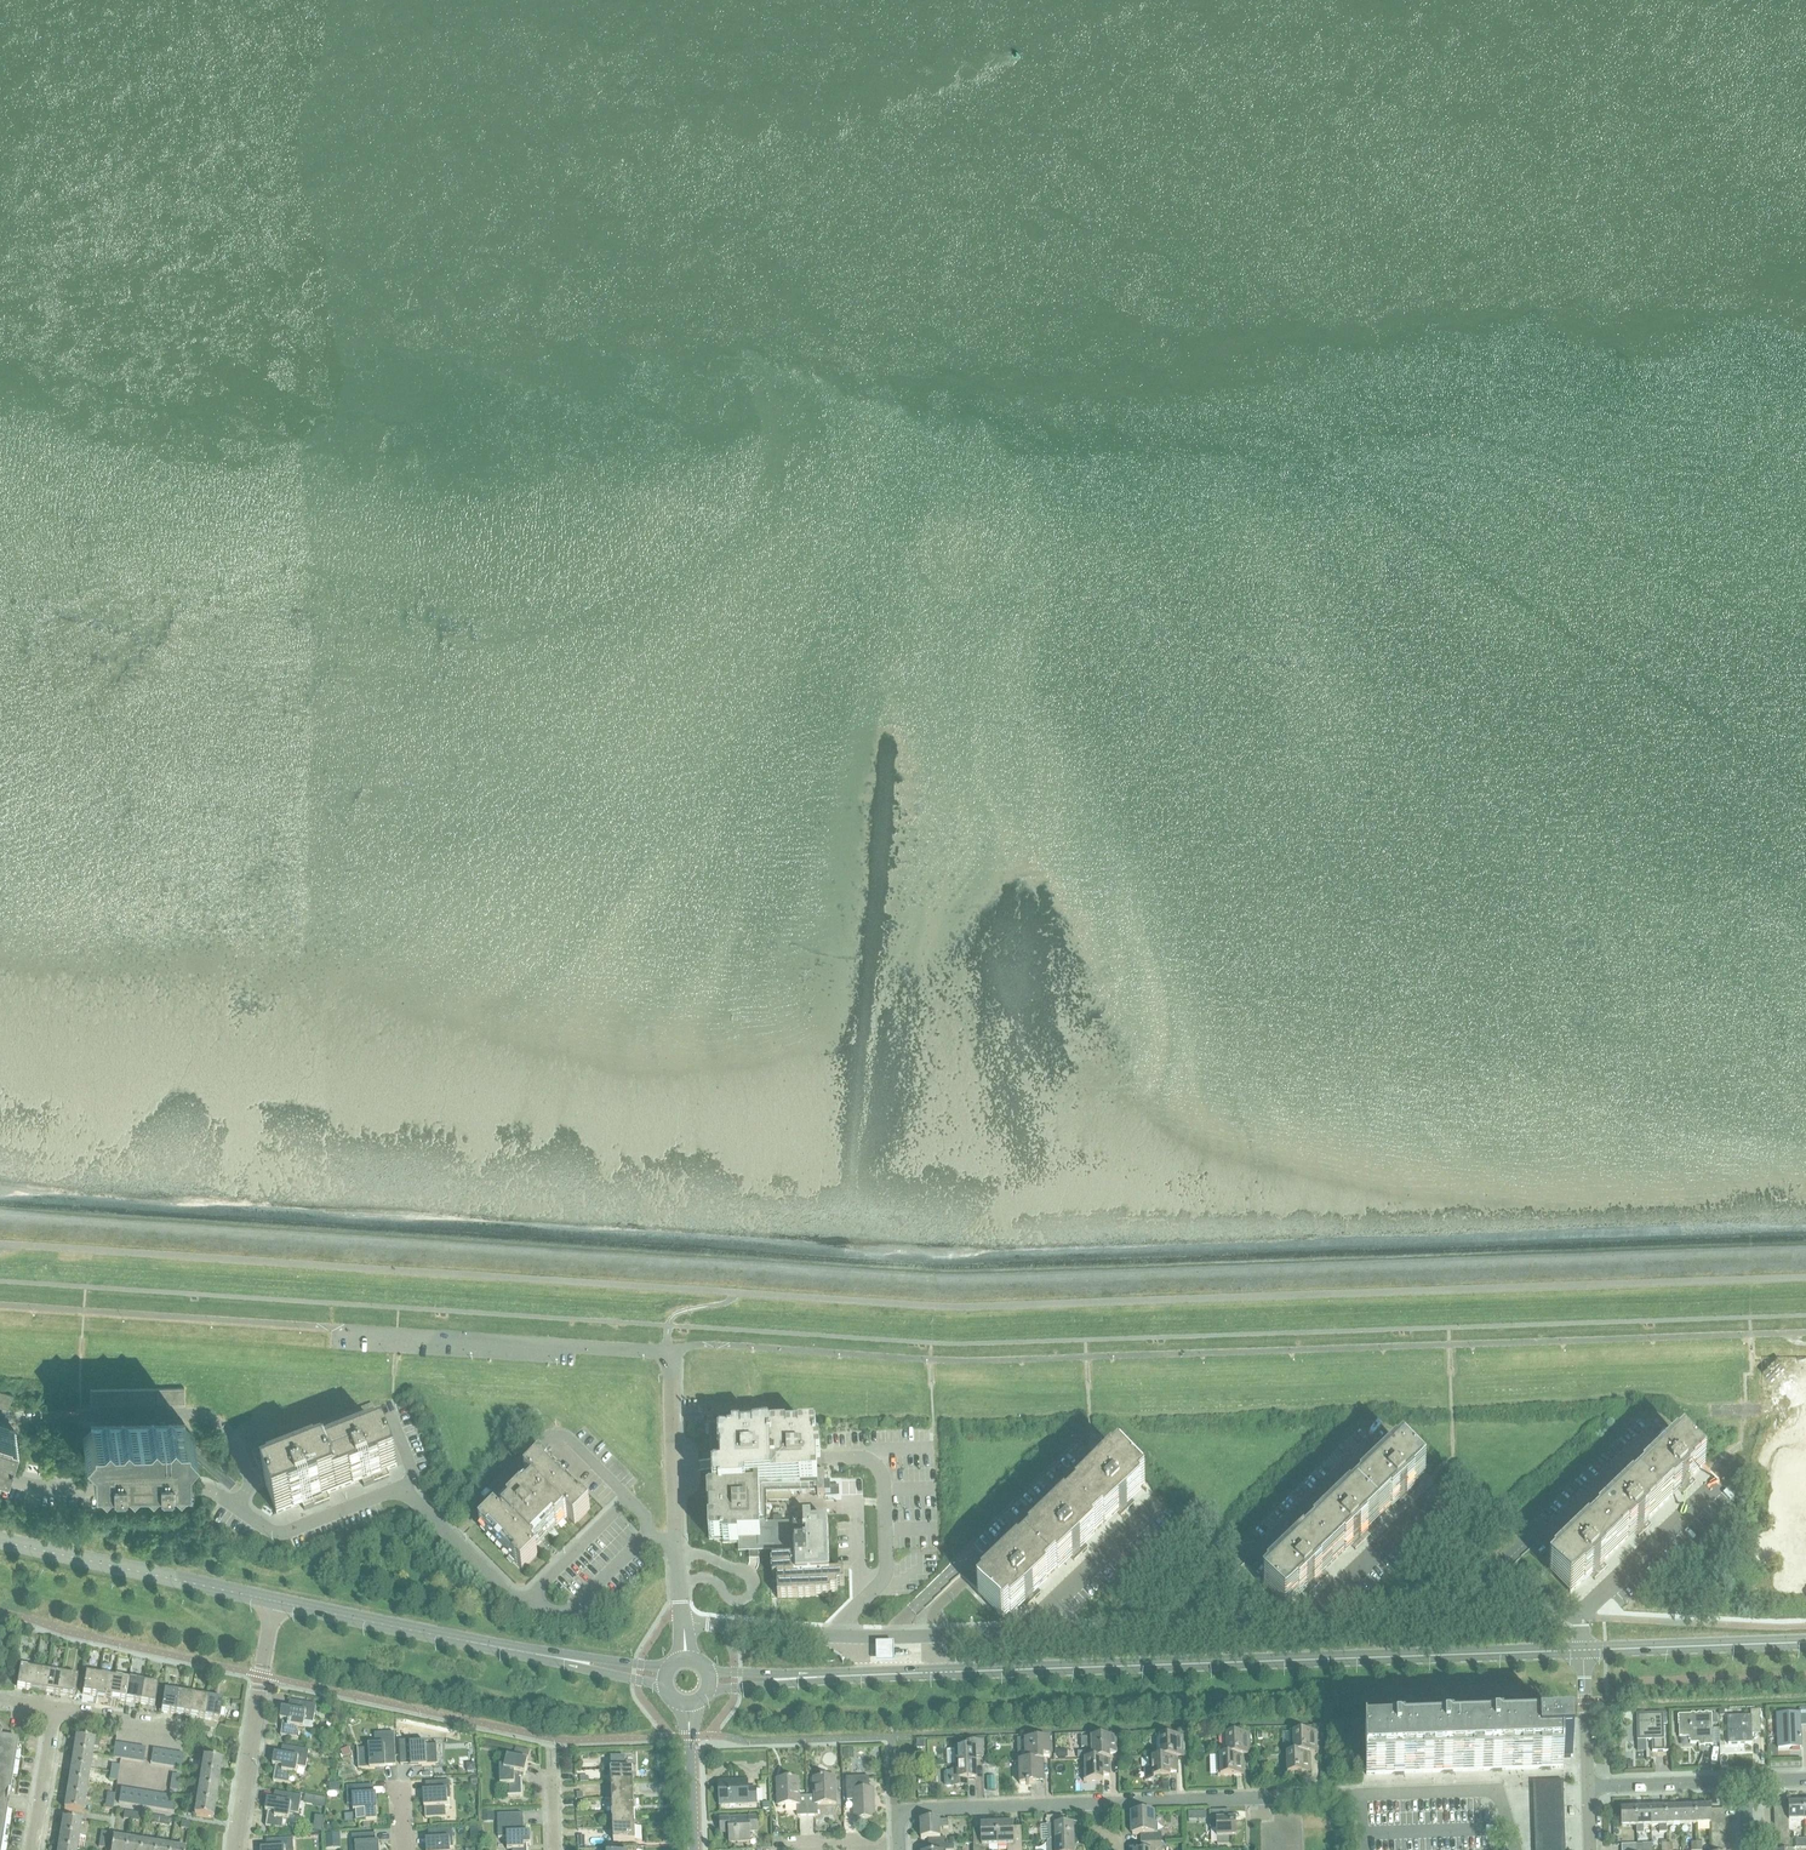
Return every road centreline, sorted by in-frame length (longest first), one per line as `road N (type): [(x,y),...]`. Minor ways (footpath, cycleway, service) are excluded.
road 1 (secondary): [(709,1683),(1584,1651)]
road 2 (residential): [(674,1539),(668,1353),(347,1333),(332,1325)]
road 3 (residential): [(1517,1849),(1502,1791),(1093,1803)]
road 4 (secondary): [(666,1677),(277,1602)]
road 5 (residential): [(684,1620),(840,1635),(1028,1631)]
road 6 (residential): [(251,1480),(228,1432),(192,1413),(0,1415)]
road 7 (secondary): [(277,1602),(0,1541)]
road 8 (residential): [(1028,1631),(1308,1623)]
road 9 (residential): [(1308,1623),(1583,1618)]
road 10 (residential): [(236,1849),(277,1602)]
road 11 (residential): [(235,1505),(192,1489),(45,1487),(0,1476)]
road 12 (secondary): [(1584,1651),(1805,1644)]
road 13 (residential): [(900,1844),(903,1815),(919,1808),(1093,1803)]
road 14 (residential): [(401,1491),(411,1472),(394,1431),(380,1430),(251,1480)]
road 15 (residential): [(491,1500),(559,1433),(628,1499)]
road 16 (residential): [(1583,1618),(1716,1488)]
road 17 (residential): [(1028,1631),(1160,1504)]
road 18 (residential): [(235,1505),(269,1531),(292,1531),(401,1491)]
road 19 (residential): [(1308,1623),(1437,1495)]
road 20 (residential): [(527,1601),(508,1593),(401,1491)]
road 21 (residential): [(214,1735),(55,1708)]
road 22 (residential): [(1589,1786),(1746,1781)]
road 23 (residential): [(527,1601),(564,1613),(644,1538)]
road 24 (tertiary): [(695,1849),(688,1703)]
road 25 (residential): [(527,1601),(628,1499)]
road 26 (residential): [(33,1849),(55,1708)]
road 27 (residential): [(1589,1786),(1584,1651)]
road 28 (residential): [(780,1849),(900,1844)]

